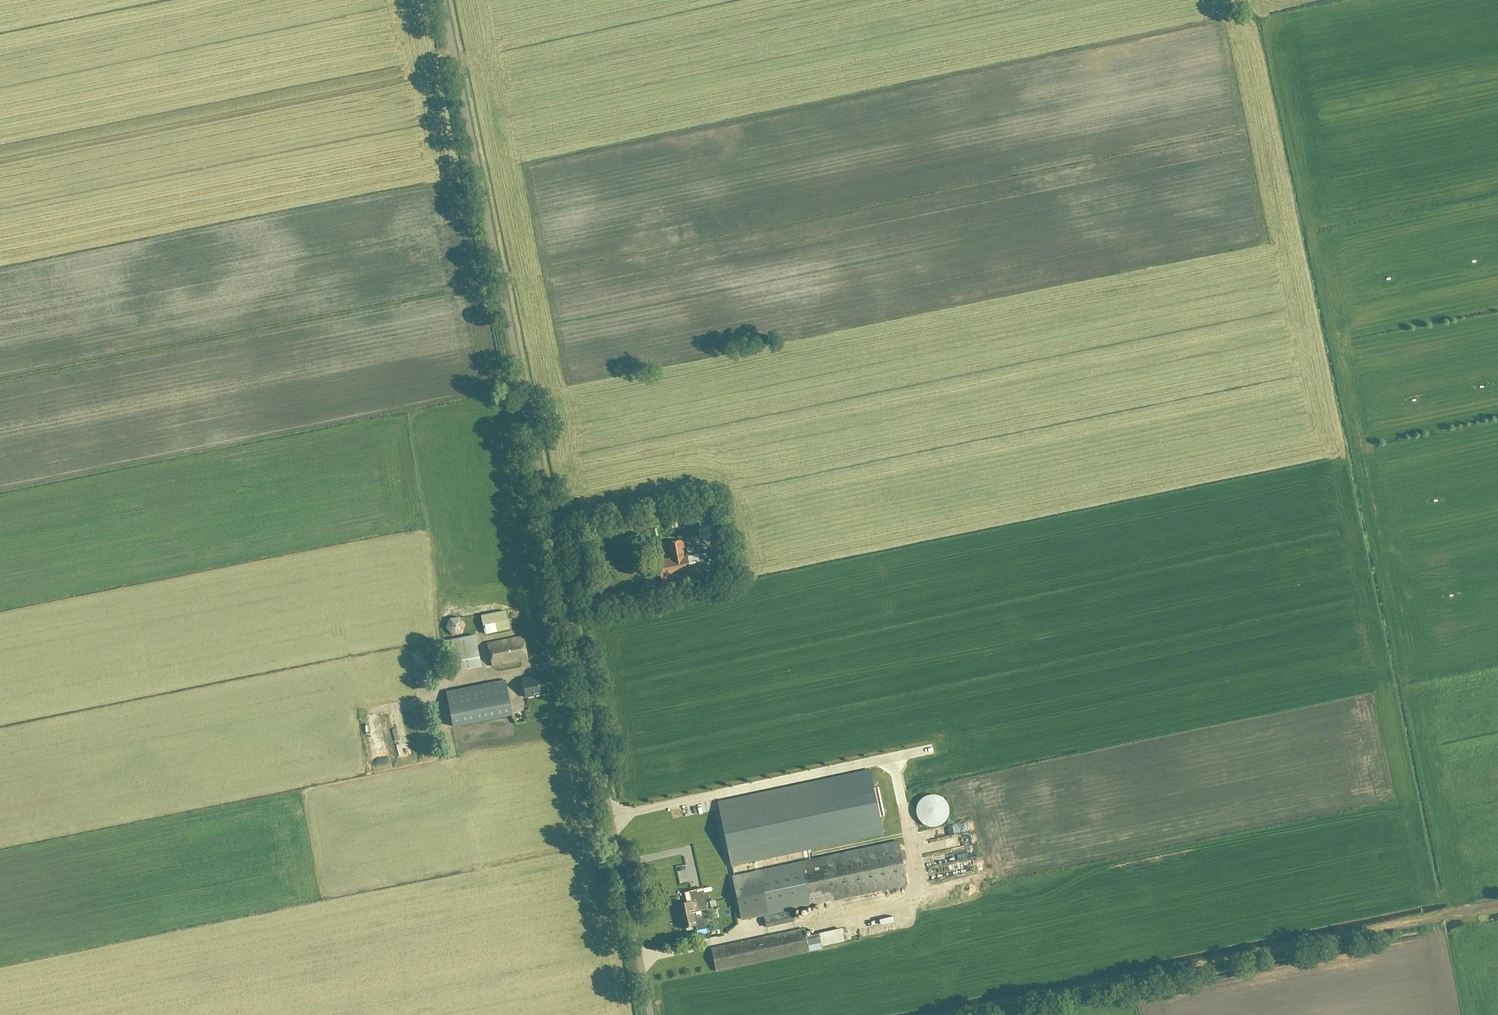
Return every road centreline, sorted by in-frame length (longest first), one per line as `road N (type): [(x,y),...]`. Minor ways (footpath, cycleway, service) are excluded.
road 1 (unclassified): [(648,1014),(441,0)]
road 2 (track): [(1497,904),(964,1014)]

